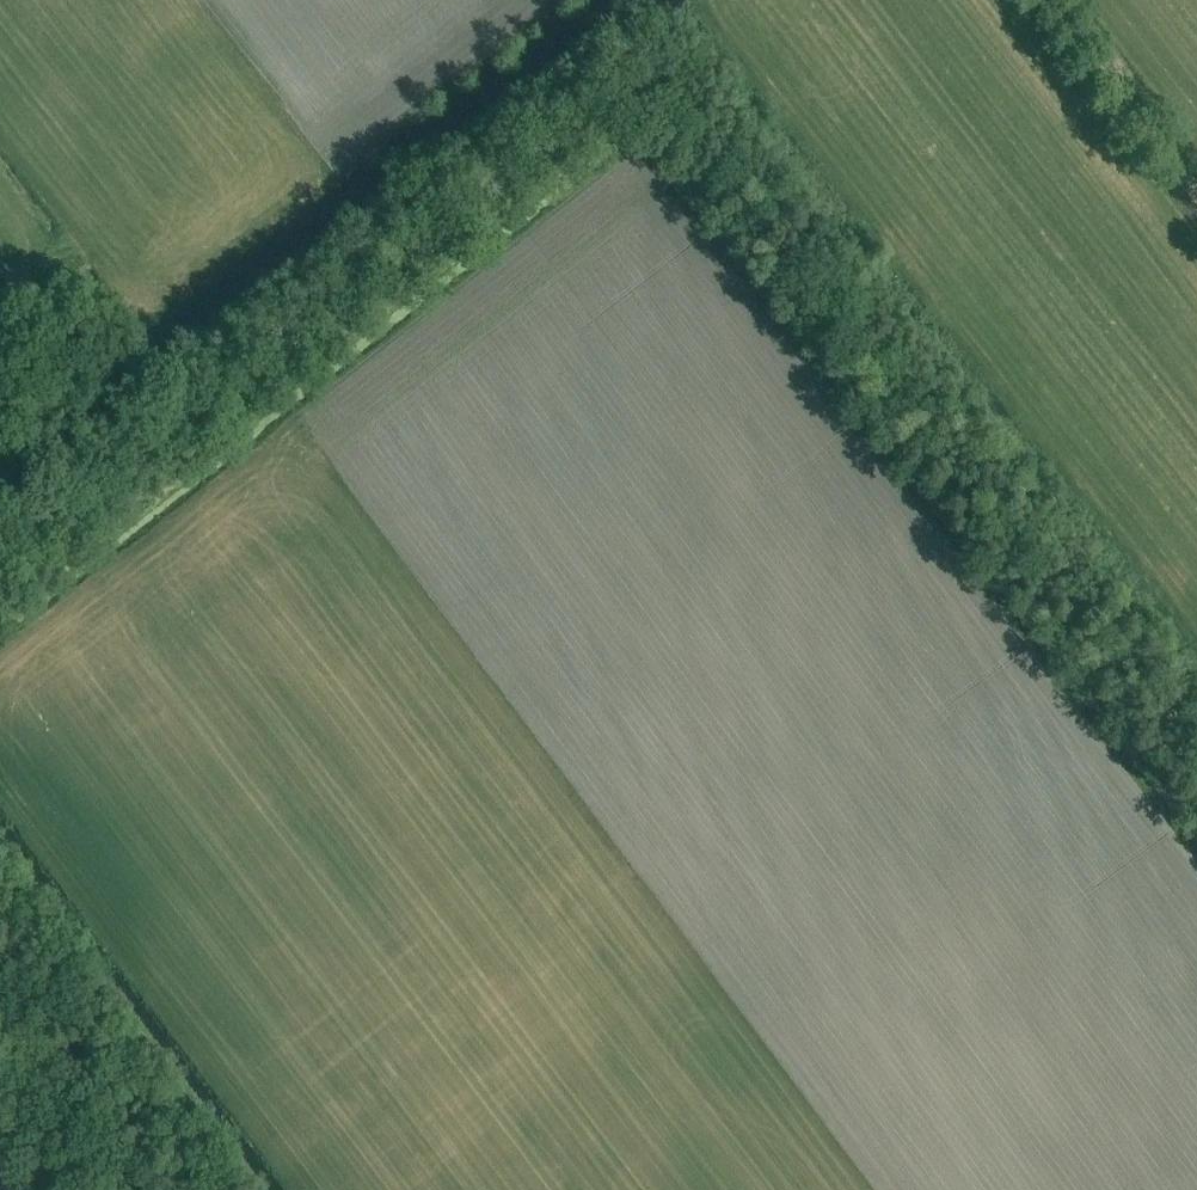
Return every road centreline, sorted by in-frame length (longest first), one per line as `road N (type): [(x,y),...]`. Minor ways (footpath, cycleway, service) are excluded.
road 1 (track): [(1196,202),(1040,0)]

